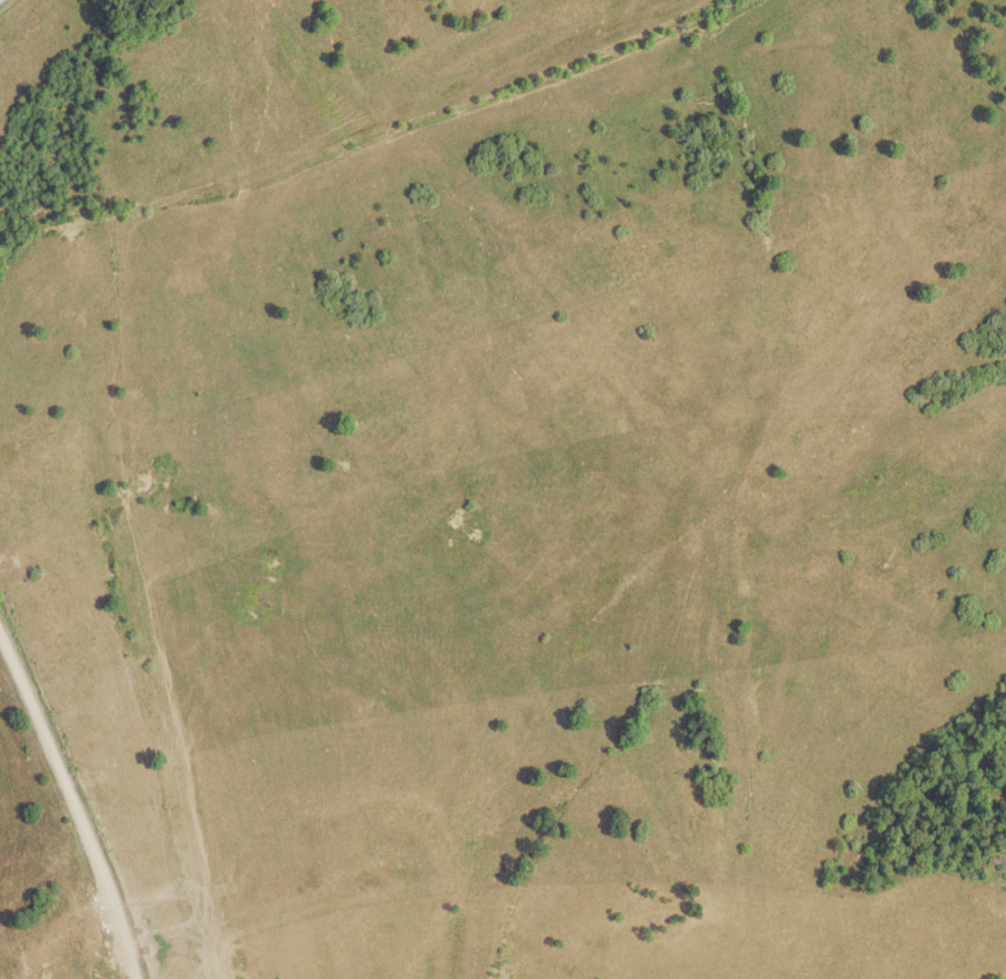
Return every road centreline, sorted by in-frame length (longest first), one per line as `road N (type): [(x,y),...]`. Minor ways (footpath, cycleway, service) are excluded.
road 1 (residential): [(135,978),(0,634)]

